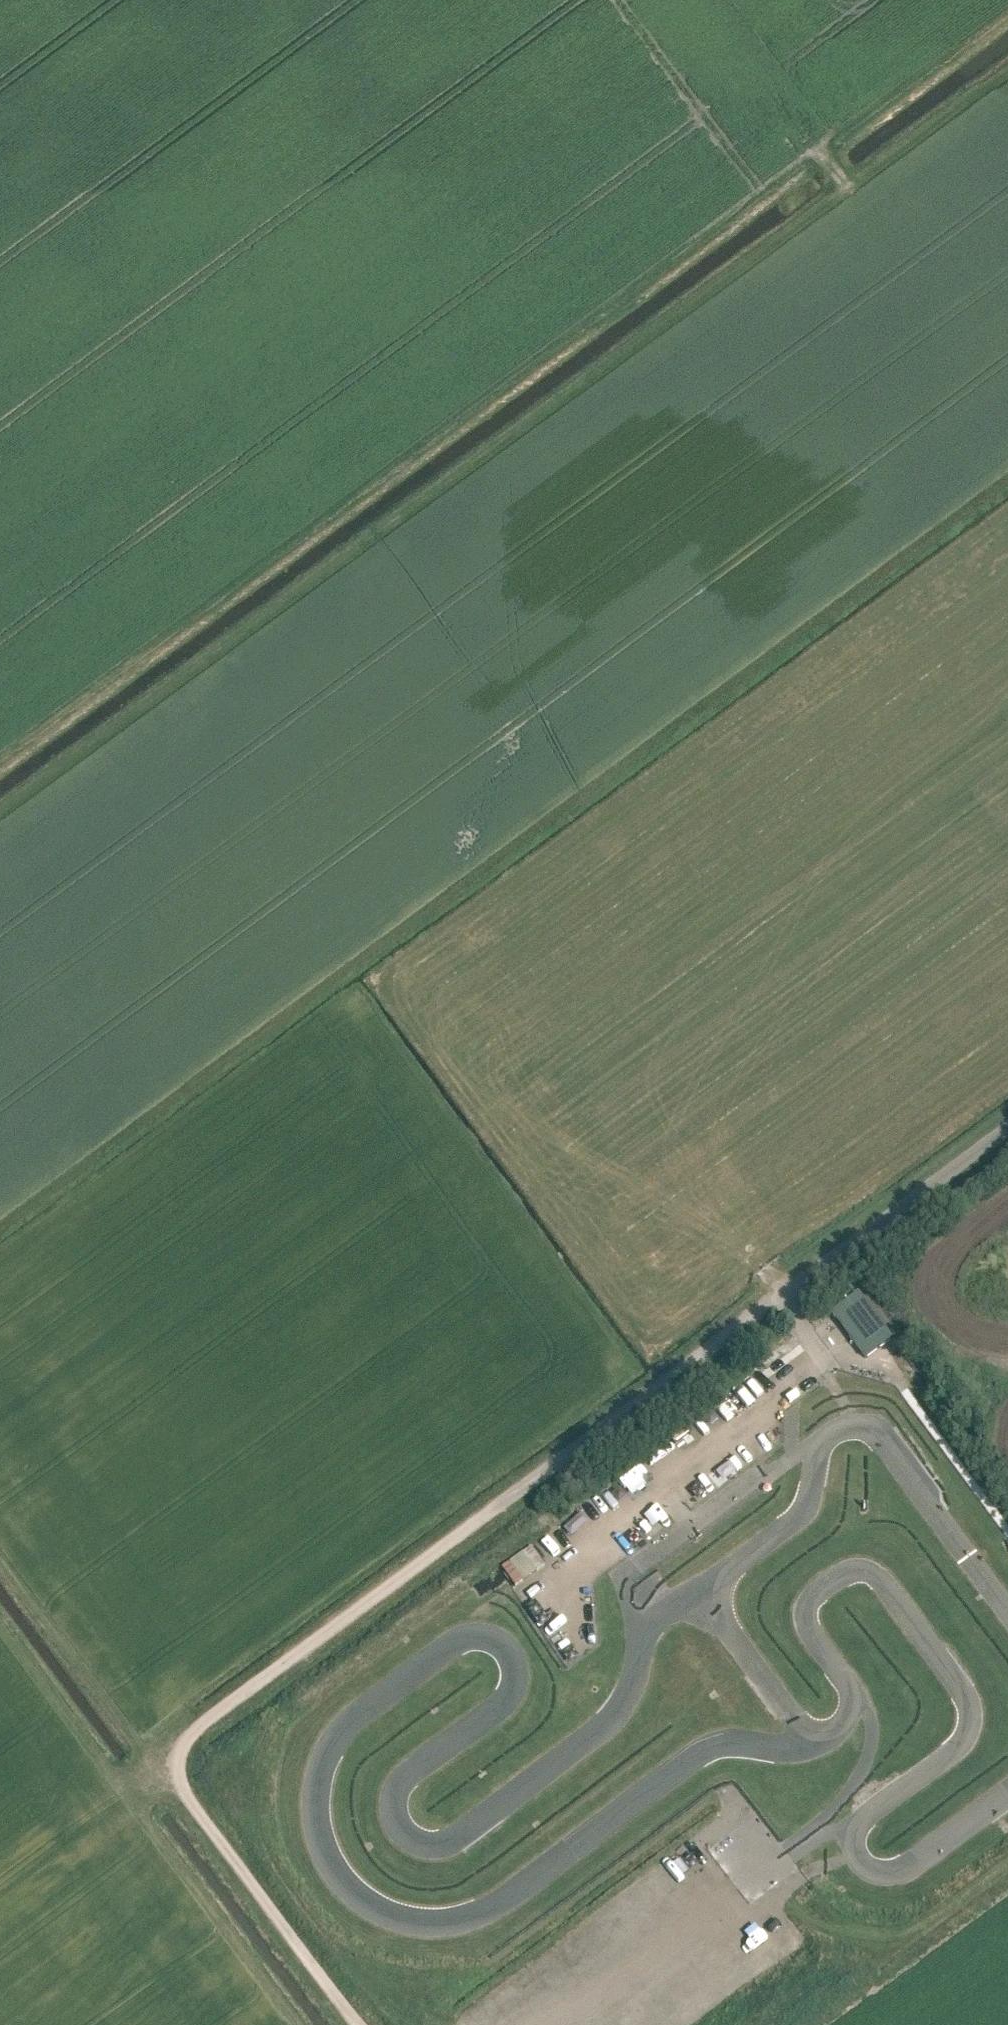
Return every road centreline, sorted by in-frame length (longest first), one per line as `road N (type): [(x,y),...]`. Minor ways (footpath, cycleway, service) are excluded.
road 1 (track): [(786,1298),(183,1742),(175,1760),(187,1800),(356,2024)]
road 2 (unclassified): [(786,1298),(1007,1133)]

